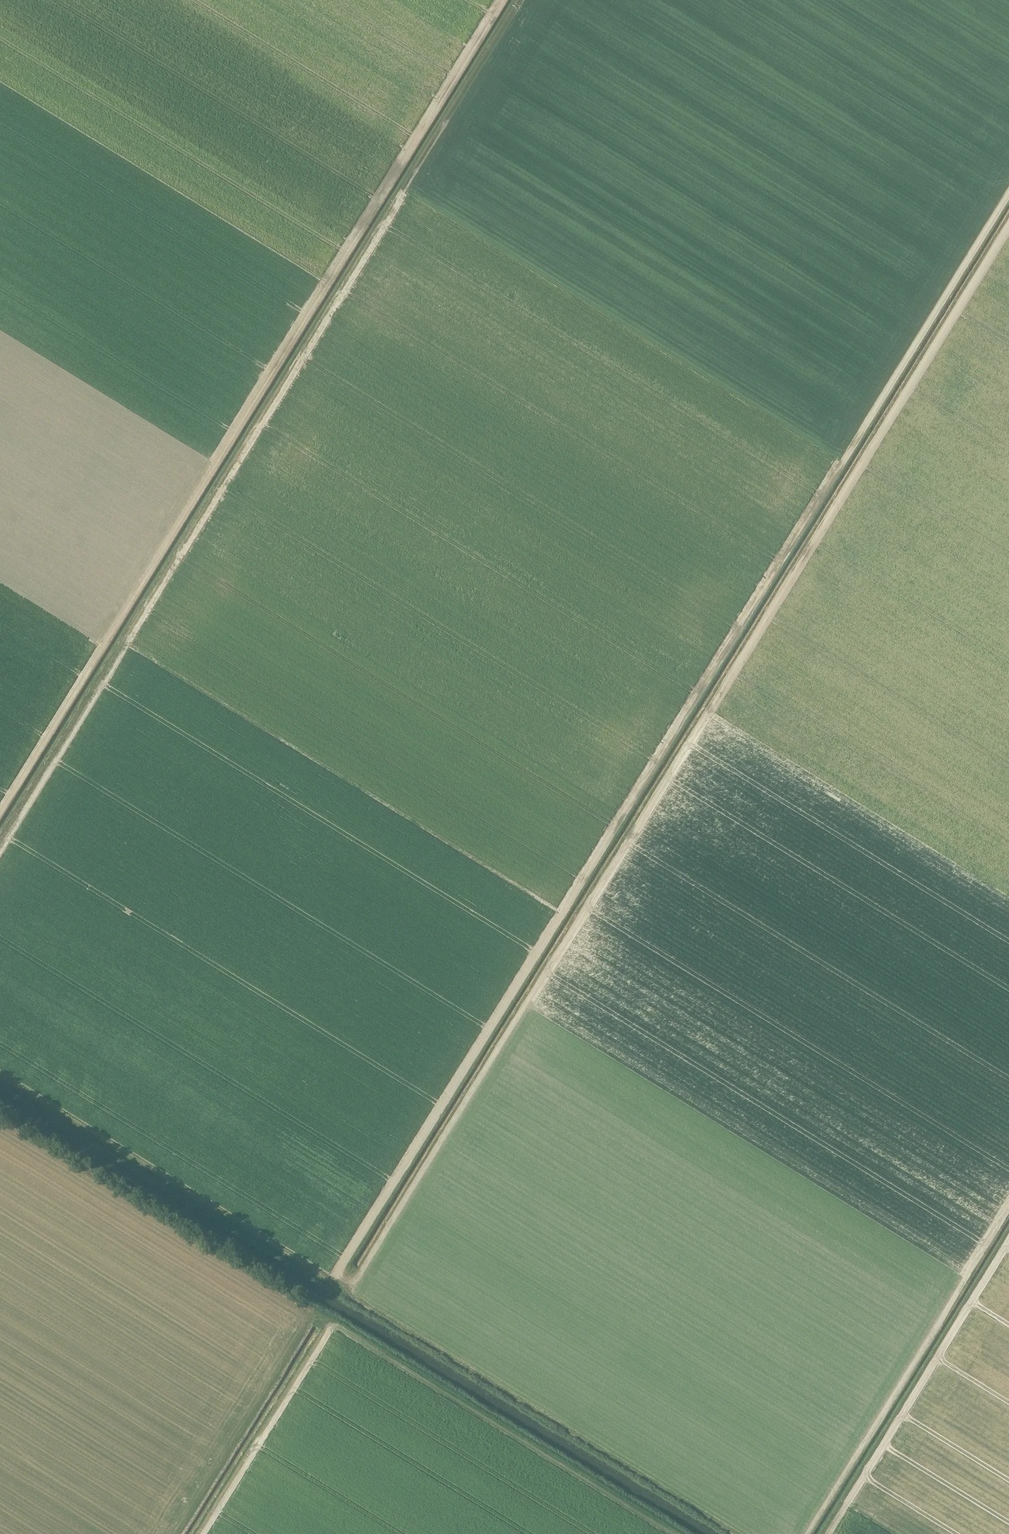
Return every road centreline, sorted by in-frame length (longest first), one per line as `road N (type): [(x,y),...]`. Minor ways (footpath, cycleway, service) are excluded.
road 1 (track): [(1008,190),(339,1273)]

